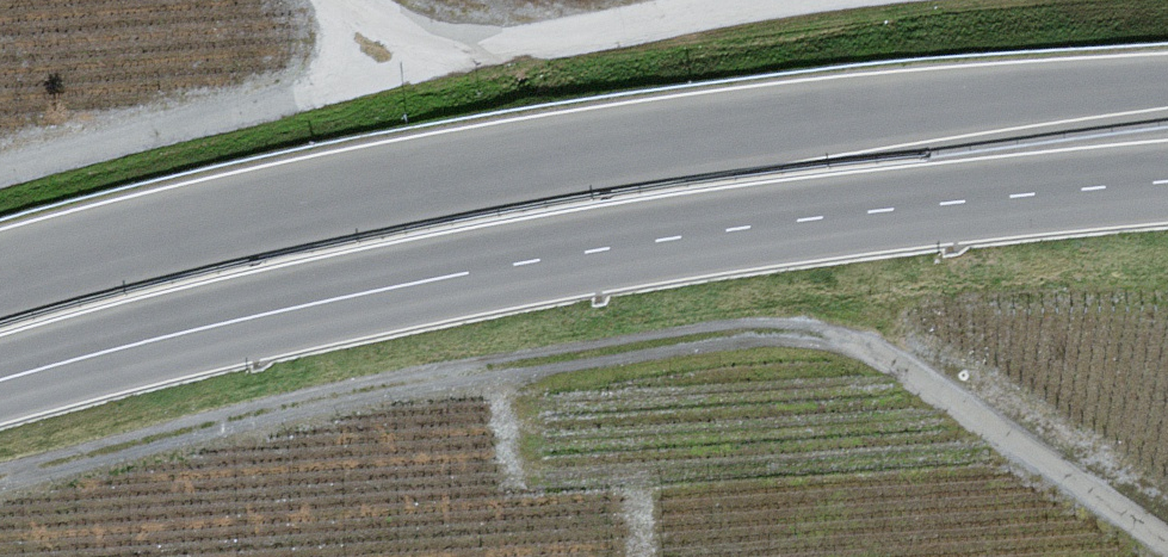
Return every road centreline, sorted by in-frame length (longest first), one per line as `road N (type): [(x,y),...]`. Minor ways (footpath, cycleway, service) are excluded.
road 1 (track): [(1167,547),(864,350),(784,338),(480,380),(0,485)]
road 2 (primary): [(0,382),(263,314),(510,267),(1167,178)]
road 3 (primary): [(1167,86),(763,126),(263,217),(0,281)]
road 4 (track): [(331,0),(487,60),(904,0)]
road 5 (track): [(487,60),(0,175)]

